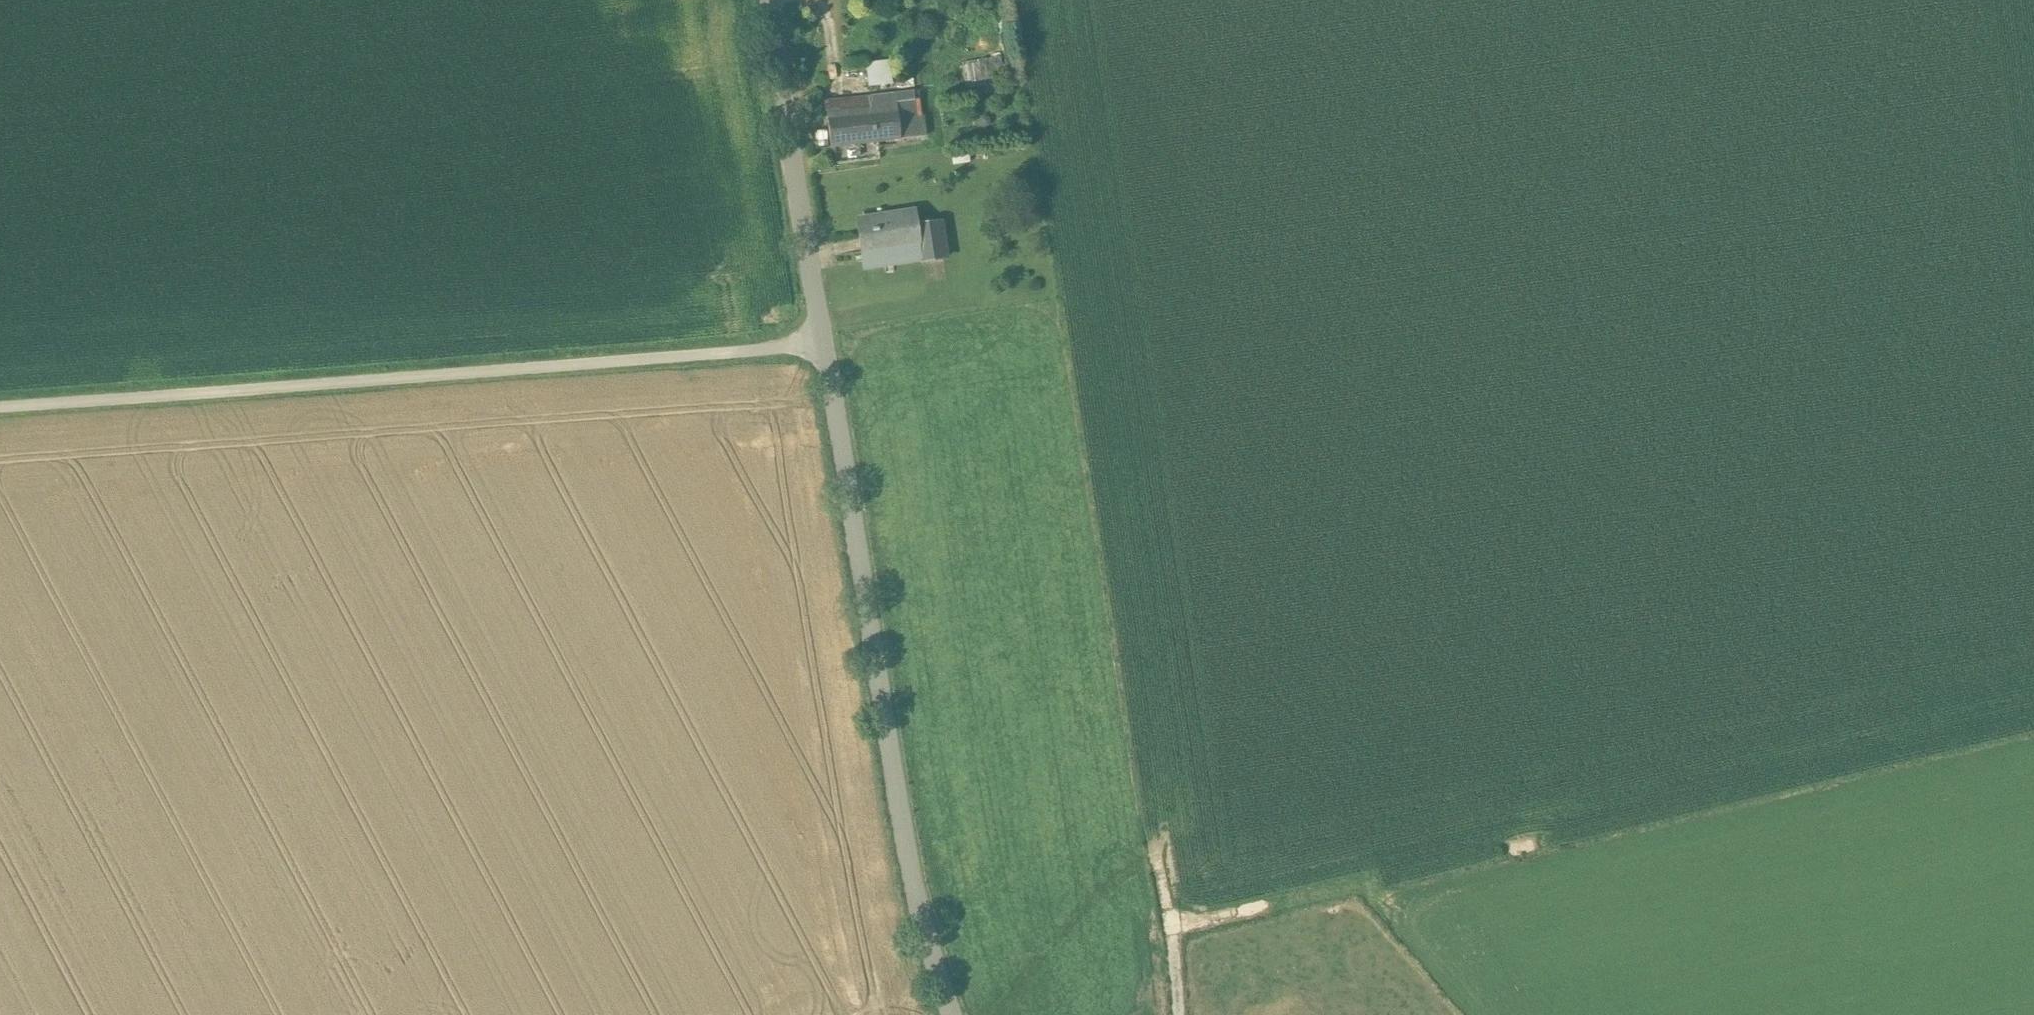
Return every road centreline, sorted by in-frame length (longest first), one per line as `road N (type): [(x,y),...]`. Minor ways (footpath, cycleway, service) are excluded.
road 1 (unclassified): [(772,0),(822,348),(917,896),(952,1014)]
road 2 (track): [(0,409),(822,348)]

